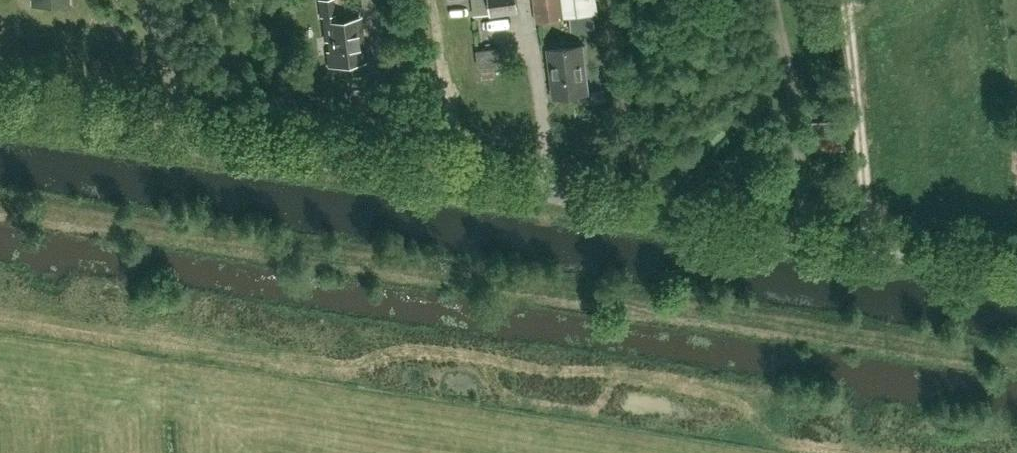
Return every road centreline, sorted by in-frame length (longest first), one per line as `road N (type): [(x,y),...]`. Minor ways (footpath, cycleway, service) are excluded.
road 1 (unclassified): [(1016,272),(185,146),(12,112)]
road 2 (track): [(876,250),(847,0)]

